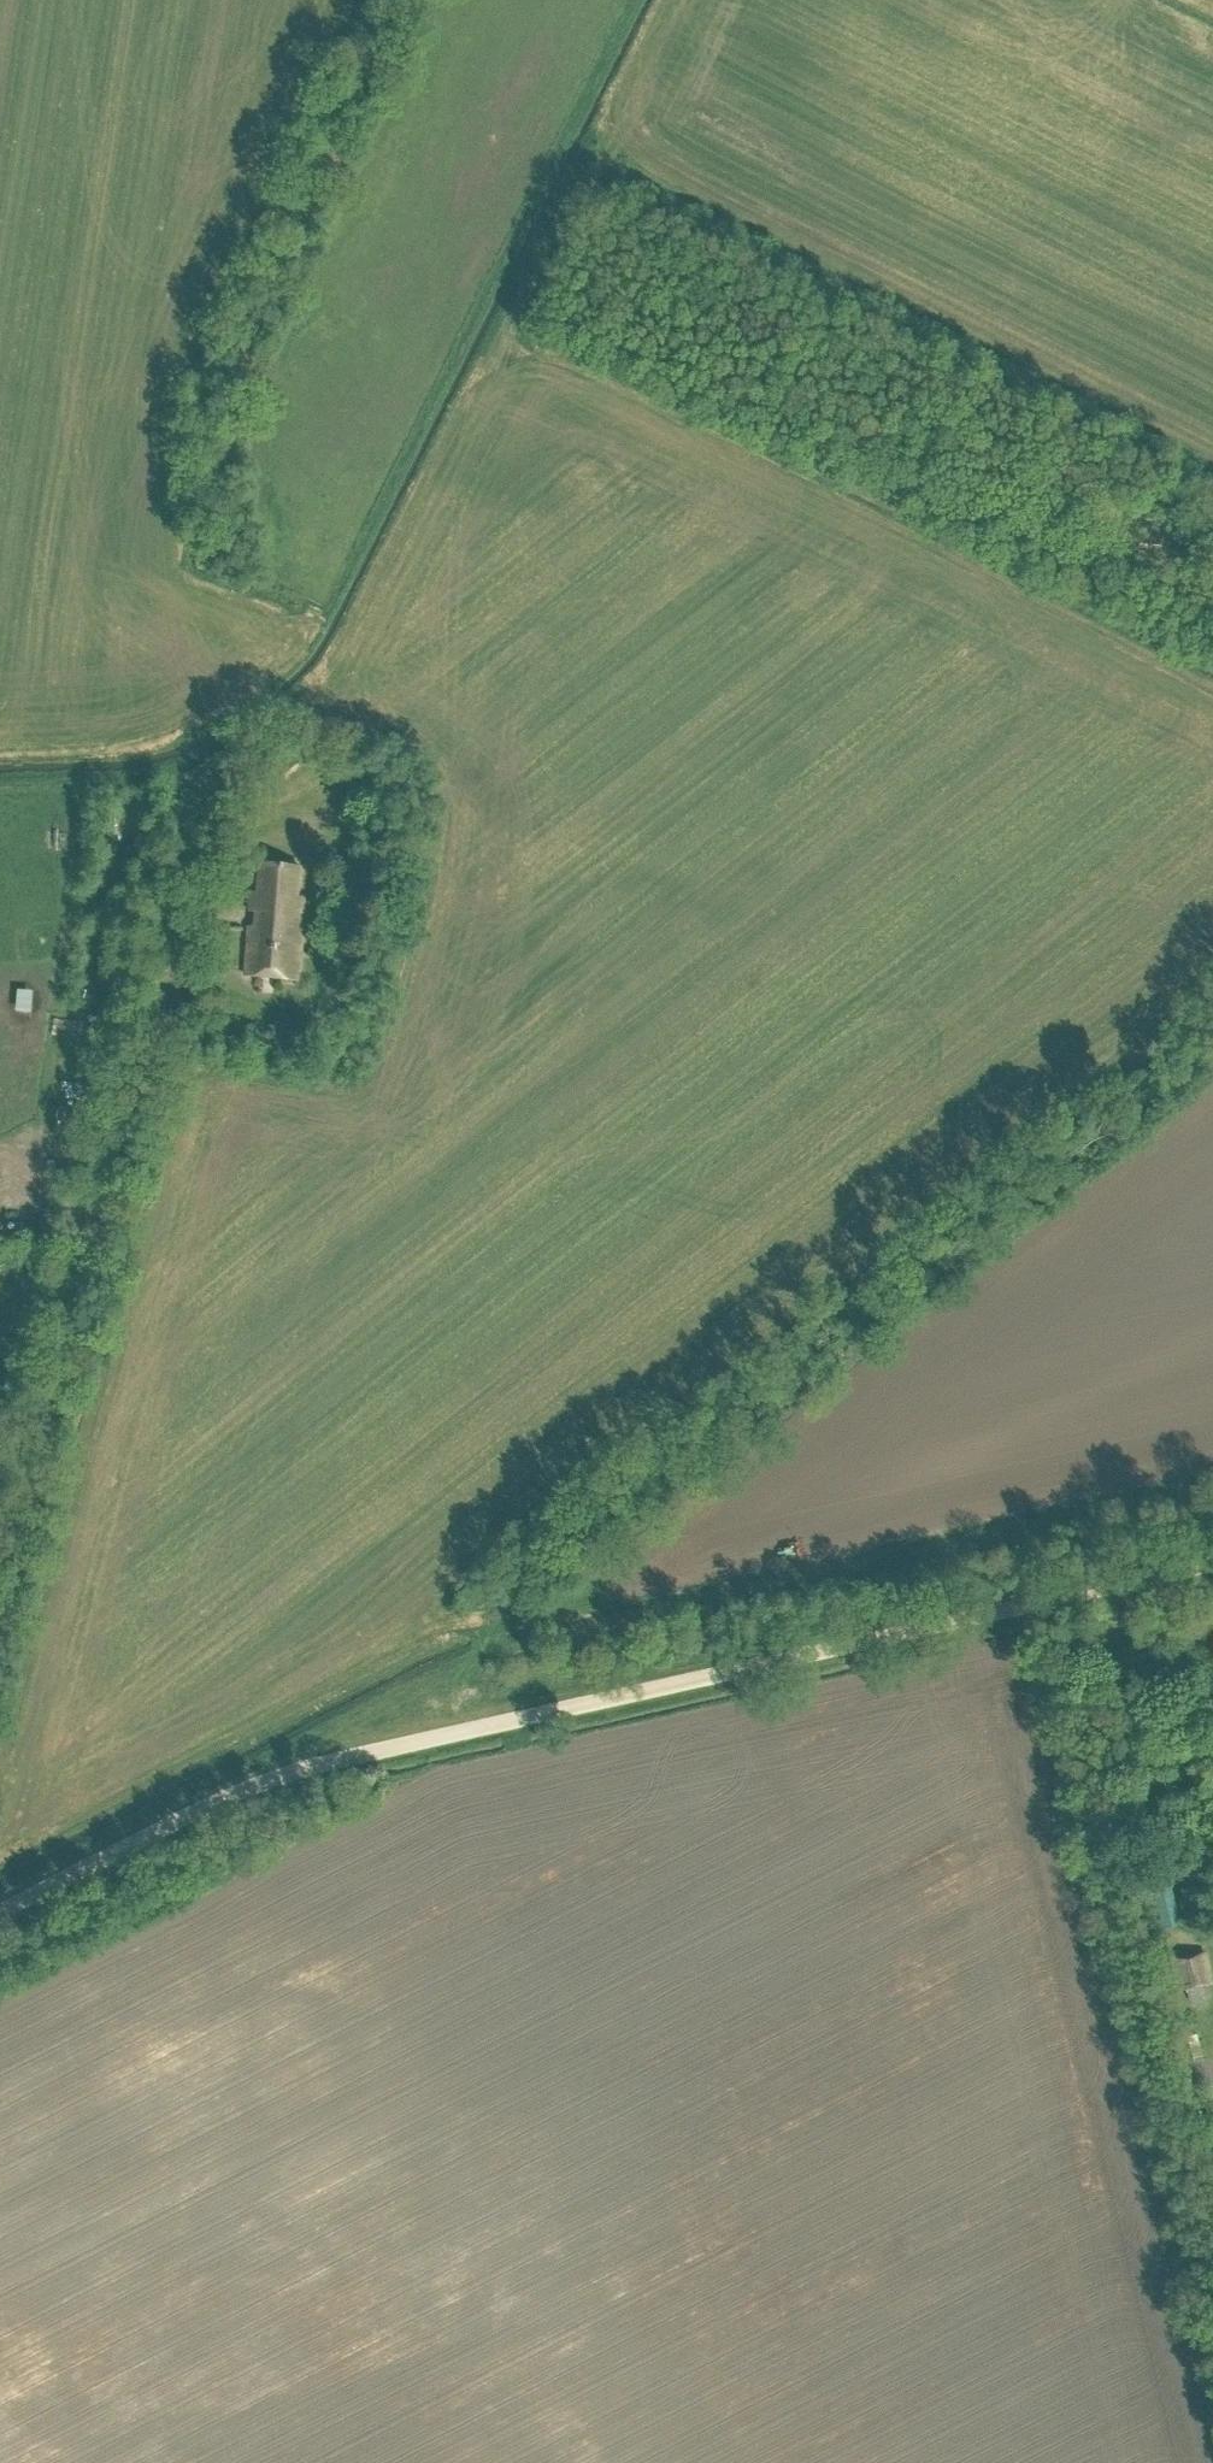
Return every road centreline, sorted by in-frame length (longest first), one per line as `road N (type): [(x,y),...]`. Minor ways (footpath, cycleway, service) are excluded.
road 1 (unclassified): [(0,1915),(277,1776),(1212,1562)]

